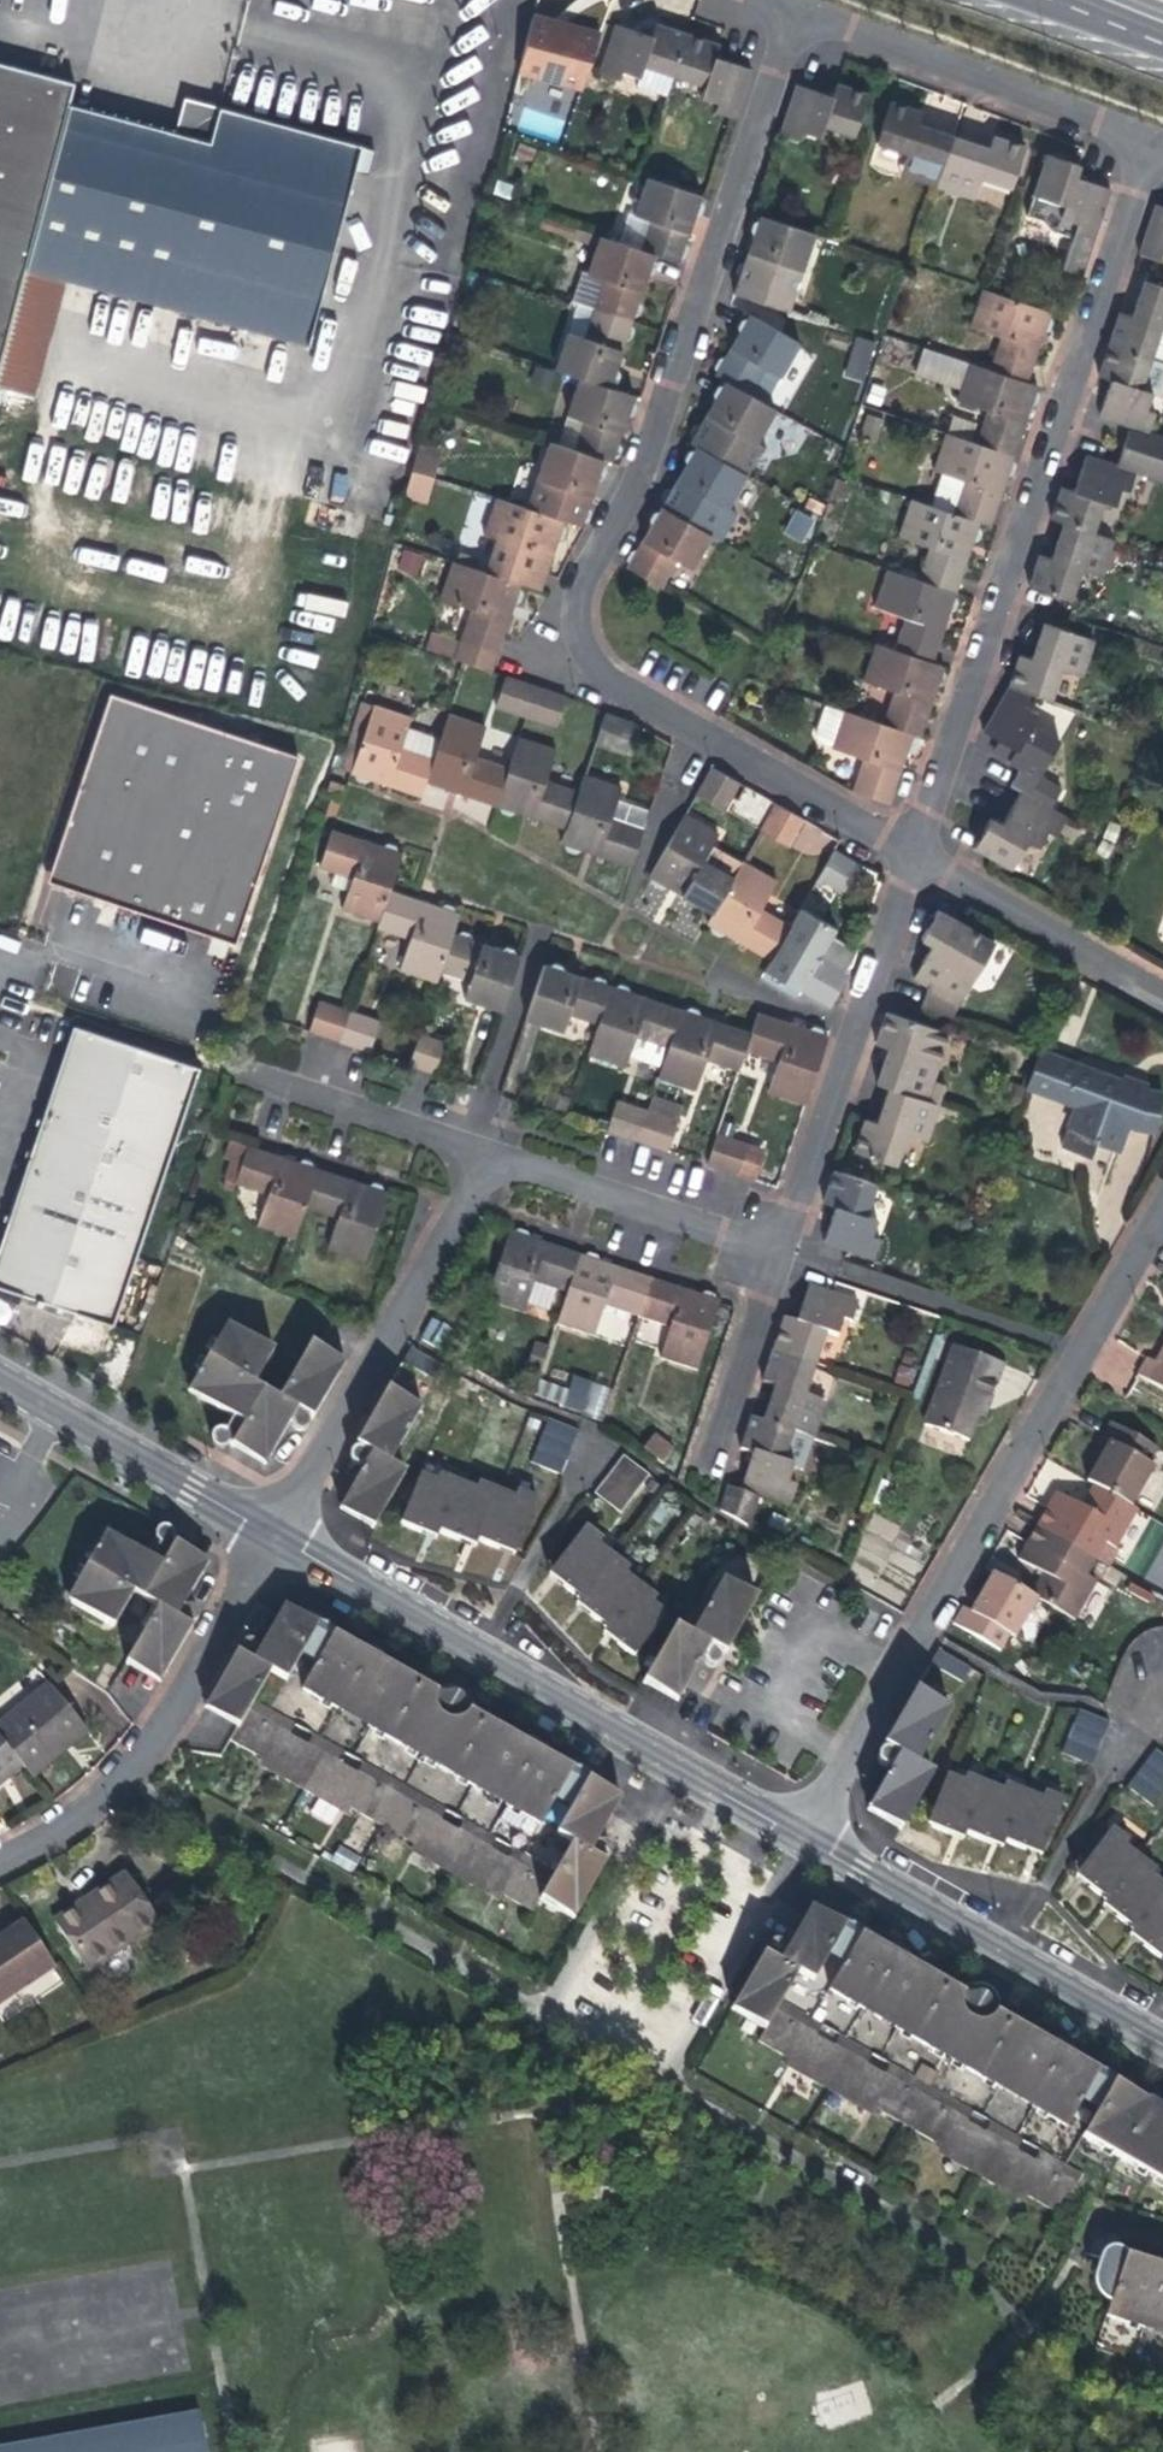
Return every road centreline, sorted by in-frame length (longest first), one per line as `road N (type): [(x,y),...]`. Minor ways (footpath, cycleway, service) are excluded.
road 1 (residential): [(920,852),(615,678),(584,629),(587,584),(659,435),(801,10)]
road 2 (residential): [(920,852),(1156,140)]
road 3 (residential): [(1162,1215),(809,1838)]
road 4 (residential): [(279,1531),(809,1838)]
road 5 (residential): [(0,1863),(88,1814),(145,1761),(279,1531)]
road 6 (residential): [(279,1531),(475,1191),(504,1170)]
road 7 (residential): [(769,1241),(797,1222),(920,852)]
road 8 (residential): [(809,1838),(1162,2043)]
road 9 (residential): [(801,10),(1156,140)]
road 10 (residential): [(0,1370),(279,1531)]
road 11 (residential): [(1162,991),(920,852)]
road 12 (residential): [(504,1170),(552,1173),(769,1241)]
road 13 (residential): [(769,1241),(763,1292),(709,1473)]
road 14 (residential): [(285,1085),(504,1170)]

